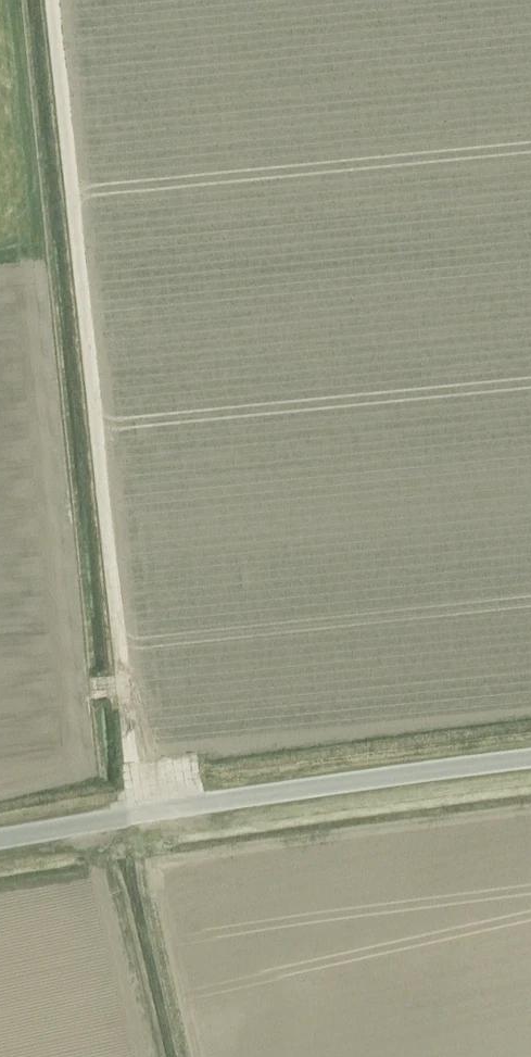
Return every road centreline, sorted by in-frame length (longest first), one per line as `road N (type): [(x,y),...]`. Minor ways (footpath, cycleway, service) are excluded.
road 1 (unclassified): [(0,846),(530,758)]

